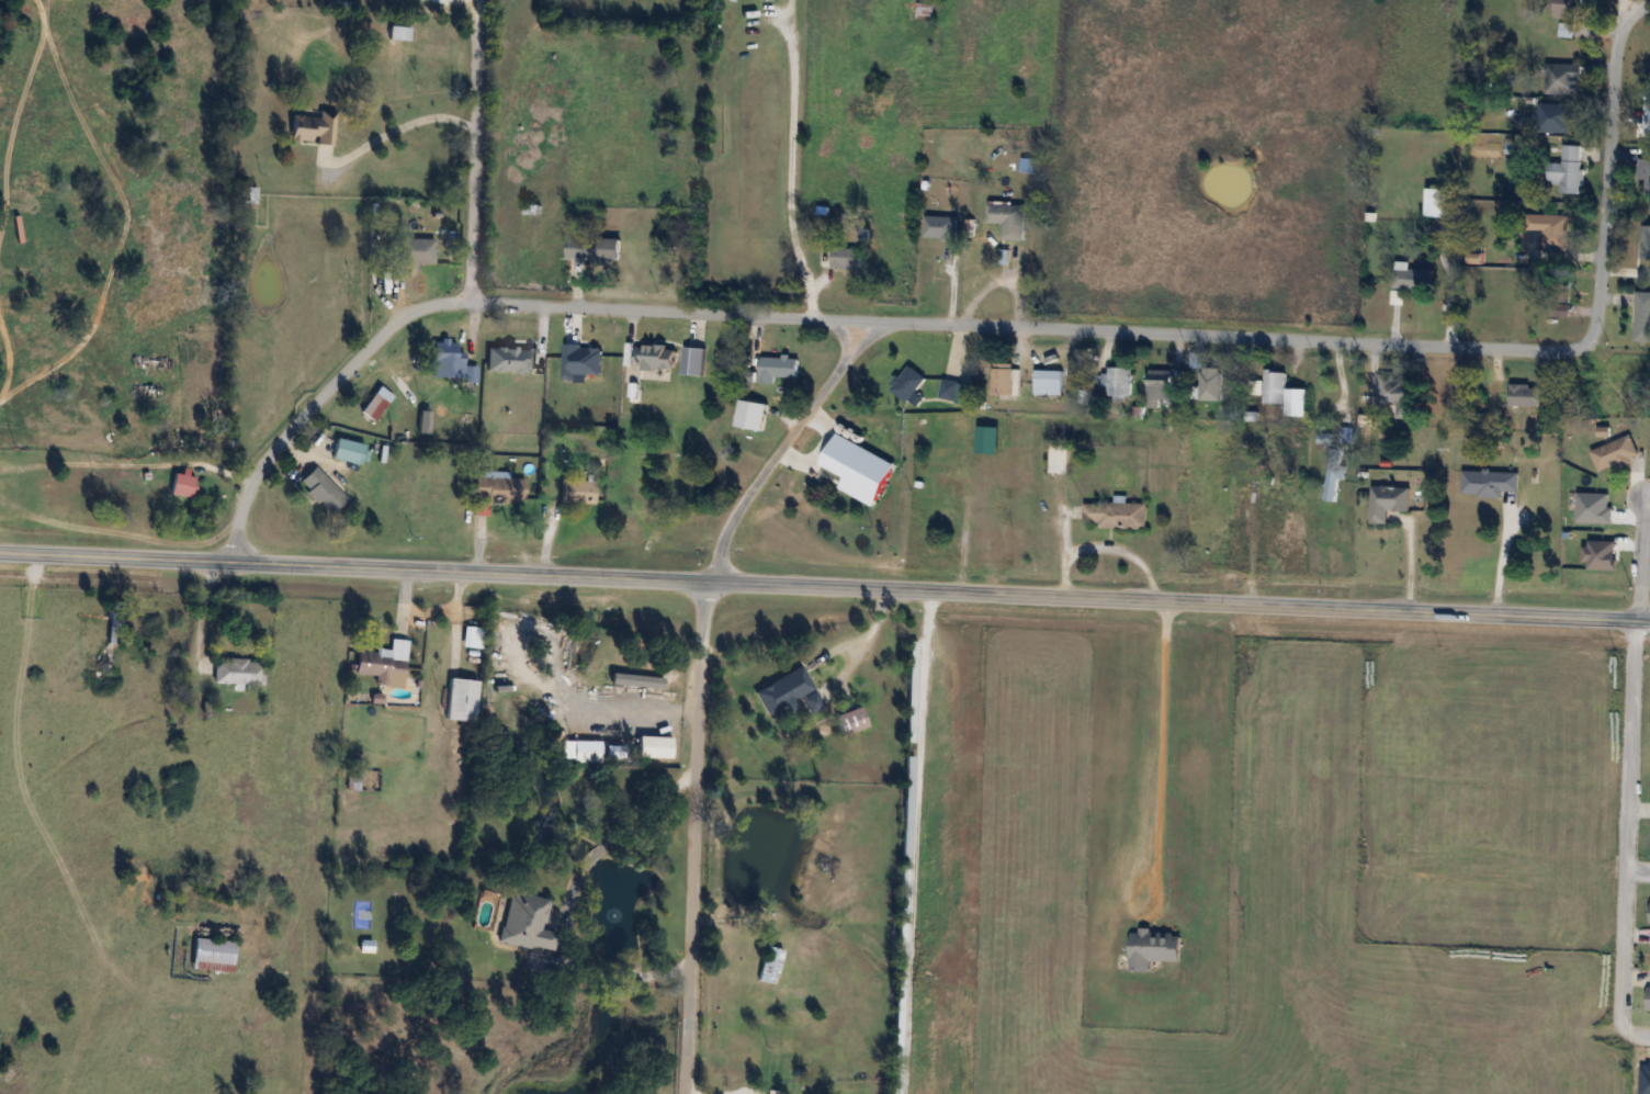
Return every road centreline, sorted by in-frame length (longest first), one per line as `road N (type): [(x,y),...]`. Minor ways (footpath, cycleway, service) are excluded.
road 1 (residential): [(1649,3),(1617,31),(1597,314),(1591,337),(1574,349),(471,303)]
road 2 (secondary): [(0,553),(1446,612)]
road 3 (residential): [(1649,1040),(1628,1034),(1619,1018),(1634,620),(1647,494)]
road 4 (residential): [(686,1093),(711,584)]
road 5 (residential): [(235,564),(247,496),(282,442),(411,312),(471,303)]
road 6 (residential): [(711,584),(737,511),(852,349),(858,320)]
road 7 (residential): [(471,303),(478,0)]
road 8 (residential): [(813,318),(796,230),(793,20)]
road 9 (secondary): [(1649,621),(1446,612)]

